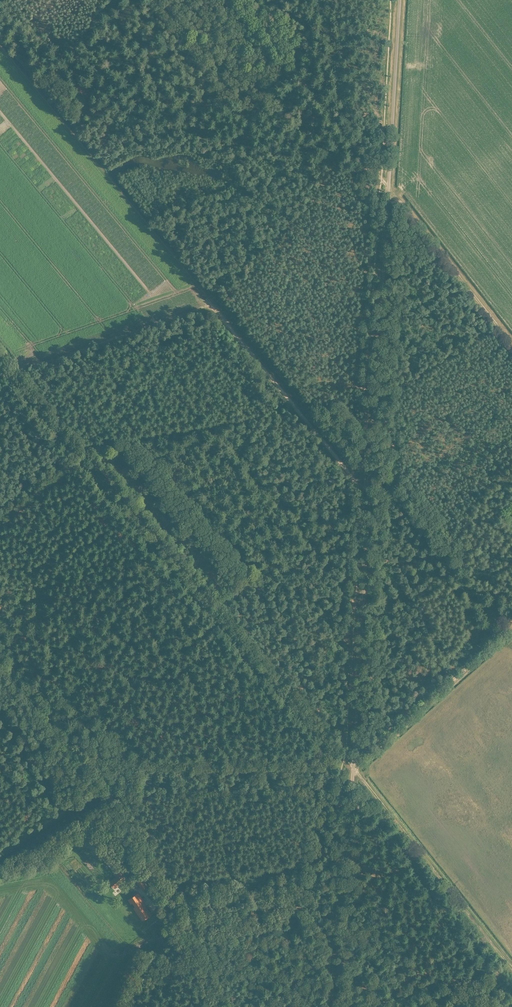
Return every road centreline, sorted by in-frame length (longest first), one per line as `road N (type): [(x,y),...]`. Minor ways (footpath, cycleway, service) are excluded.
road 1 (unclassified): [(344,1006),(400,0)]
road 2 (track): [(354,769),(0,357)]
road 3 (track): [(352,851),(434,994),(500,952),(354,769)]
road 4 (track): [(0,49),(290,401)]
road 5 (track): [(243,0),(496,324)]
road 6 (track): [(227,1006),(103,787)]
road 7 (track): [(511,626),(354,769)]
road 8 (track): [(103,787),(0,654)]
road 9 (track): [(511,344),(496,324),(384,390),(379,380)]
road 10 (track): [(103,787),(0,859)]
road 11 (track): [(373,488),(357,480),(290,401)]

